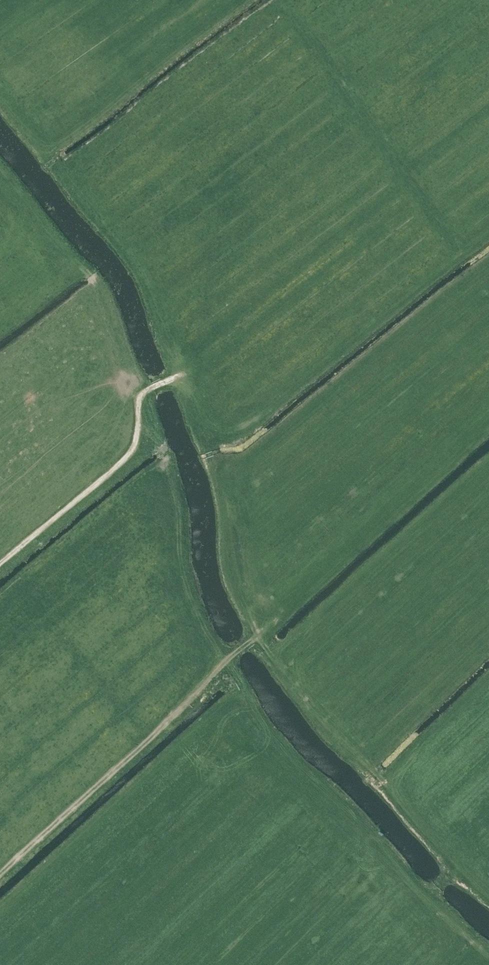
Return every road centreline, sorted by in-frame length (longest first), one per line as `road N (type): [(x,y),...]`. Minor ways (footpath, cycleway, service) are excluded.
road 1 (track): [(174,378),(140,396),(136,444),(124,463),(0,567)]

